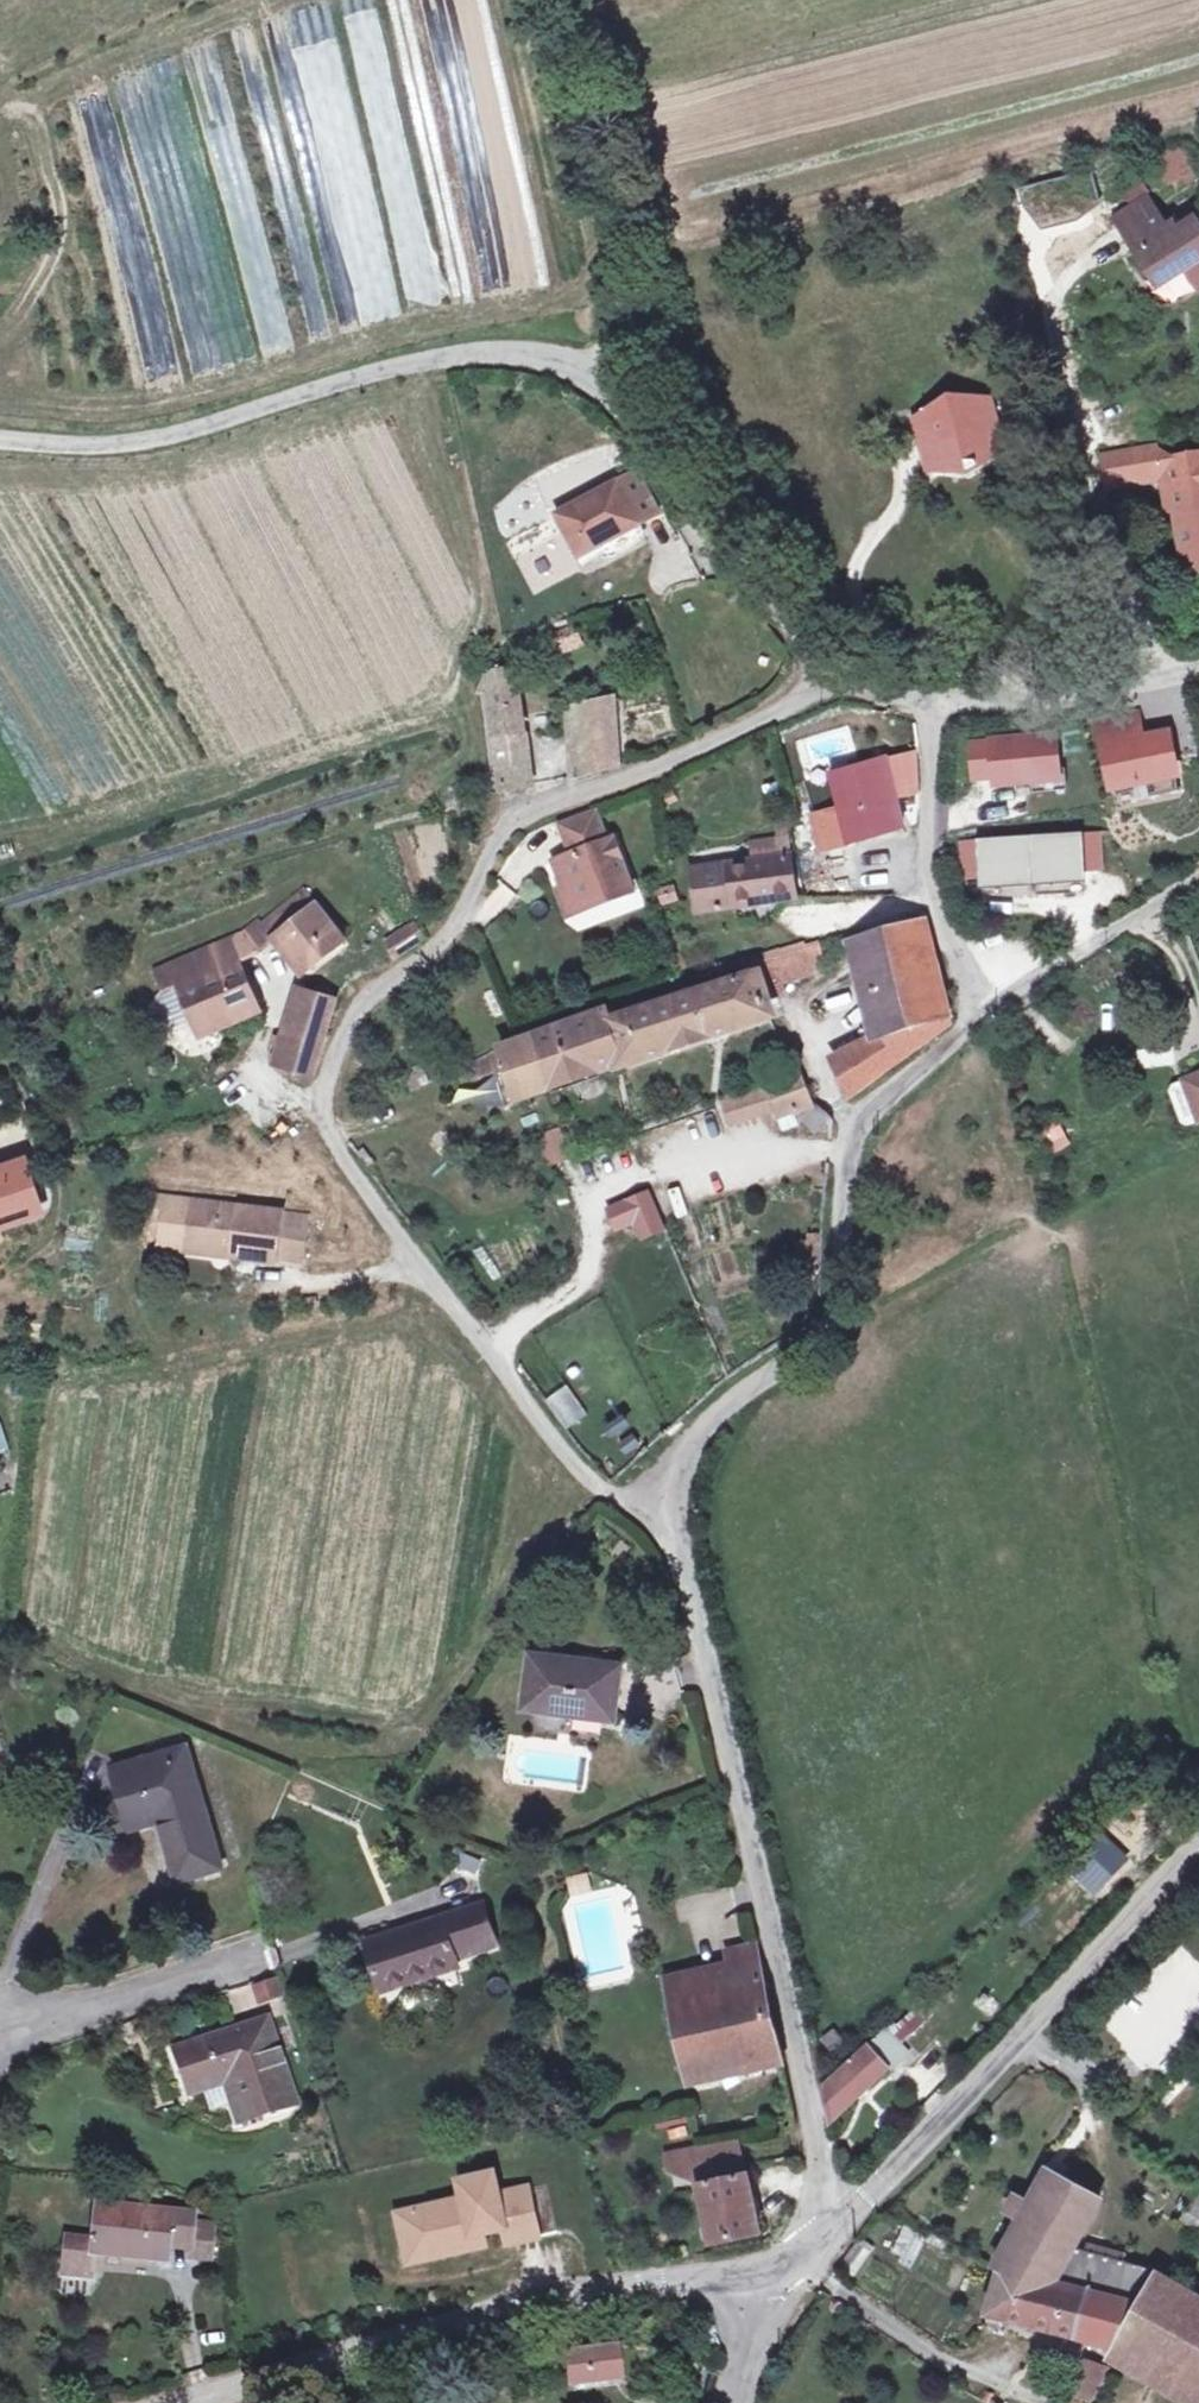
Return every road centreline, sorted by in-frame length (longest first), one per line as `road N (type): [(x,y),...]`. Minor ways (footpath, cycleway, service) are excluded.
road 1 (unclassified): [(672,1514),(619,1500),(587,1473),(331,1136),(324,1091),(337,1034),(465,929),(518,811),(689,757),(807,701),(838,673)]
road 2 (unclassified): [(0,445),(118,447),(362,376),(479,355),(539,357),(590,374),(622,397),(838,673)]
road 3 (unclassified): [(837,2227),(672,1514)]
road 4 (unclassified): [(672,1514),(666,1491),(679,1452),(737,1388),(833,1321),(852,1117),(981,1020)]
road 5 (tertiary): [(769,2267),(483,2317),(182,2402)]
road 6 (tertiary): [(1198,1845),(837,2227)]
road 7 (track): [(556,0),(623,260),(612,322),(590,374)]
road 8 (unclassified): [(981,1020),(933,901),(937,704)]
road 9 (unclassified): [(937,704),(1021,706),(1198,668)]
road 10 (unclassified): [(981,1020),(1001,999),(1198,878)]
road 11 (unclassified): [(769,2267),(743,2402)]

